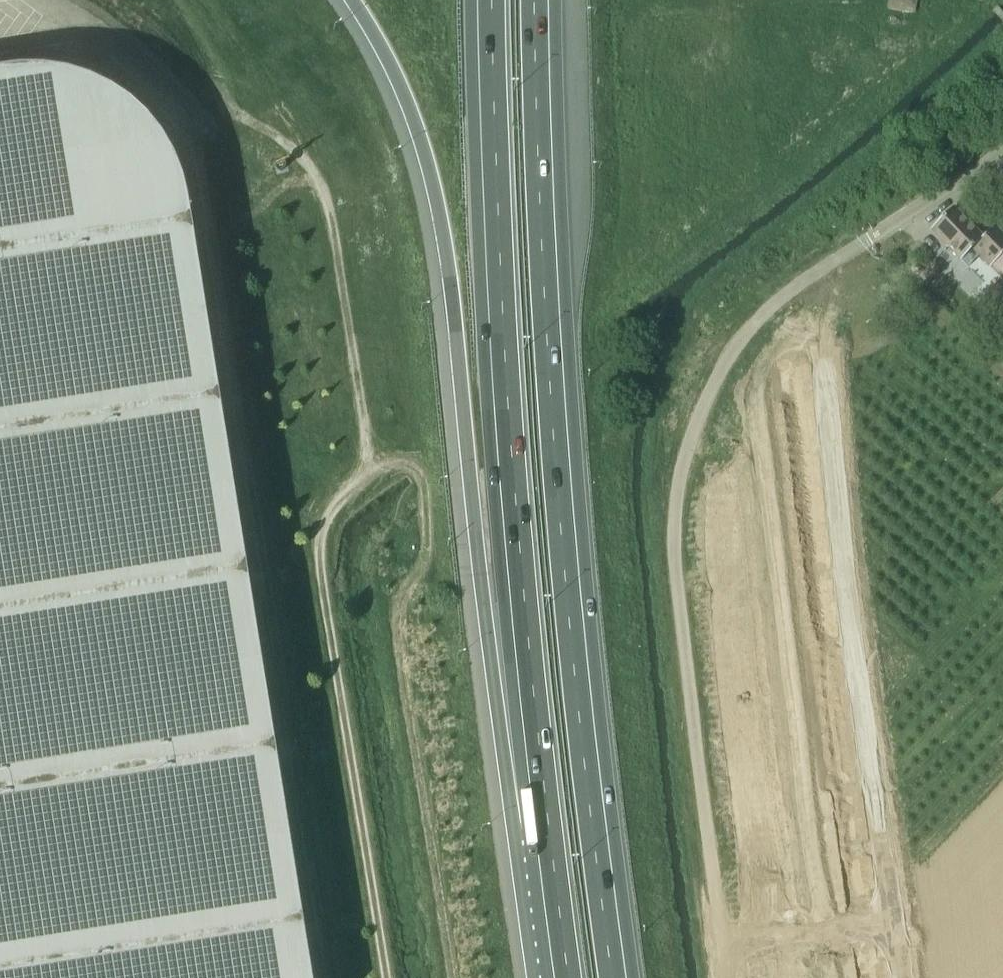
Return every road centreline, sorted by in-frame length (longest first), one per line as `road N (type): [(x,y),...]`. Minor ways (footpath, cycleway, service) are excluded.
road 1 (track): [(388,977),(315,546),(324,517),(360,475),(362,454),(330,208),(275,137),(196,70)]
road 2 (motorway): [(618,977),(567,522),(542,0)]
road 3 (motorway): [(352,0),(424,148),(448,272),(479,563),(542,825)]
road 4 (track): [(893,228),(813,263),(760,313),(712,378),(683,453),(673,533),(723,977)]
road 5 (motorway): [(485,0),(511,534),(542,825)]
road 6 (unclassified): [(904,977),(856,660),(824,341),(838,281),(893,228)]
road 7 (motorway): [(542,825),(563,977)]
road 8 (residential): [(893,228),(1002,150)]

